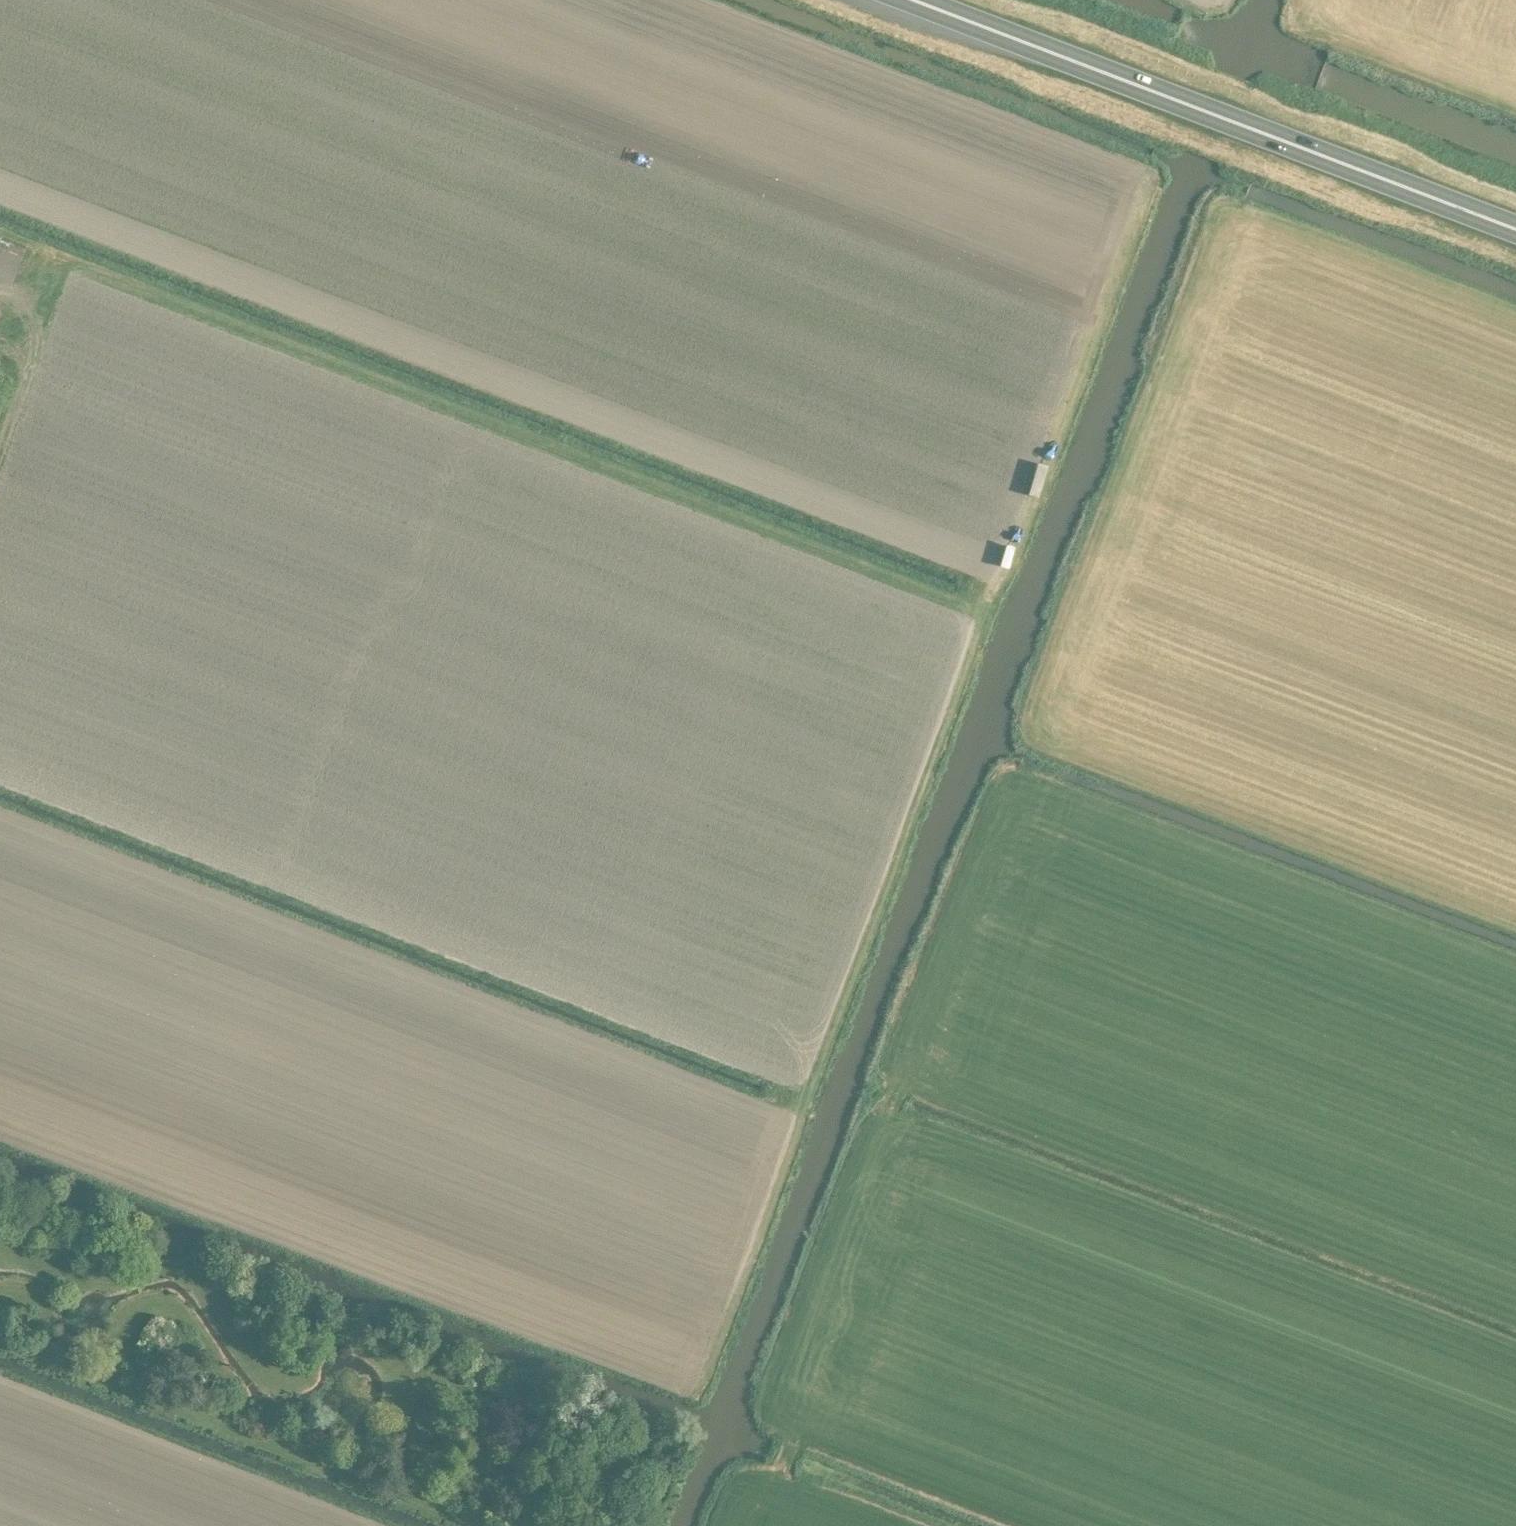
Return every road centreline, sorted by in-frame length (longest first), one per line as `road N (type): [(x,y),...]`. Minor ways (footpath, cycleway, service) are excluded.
road 1 (trunk): [(1515,228),(915,0)]

